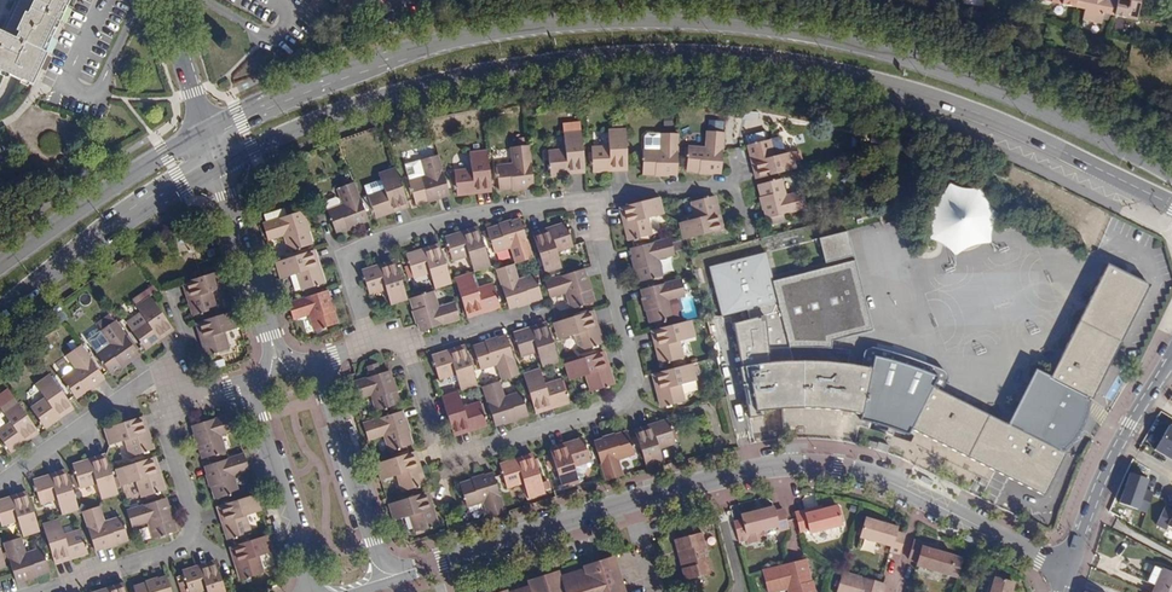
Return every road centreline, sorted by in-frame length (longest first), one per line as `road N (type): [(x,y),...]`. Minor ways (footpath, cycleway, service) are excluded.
road 1 (secondary): [(1171,174),(959,75),(801,33),(712,21),(587,20),(478,34),(318,81),(203,133)]
road 2 (secondary): [(214,166),(343,112),(430,87),(584,61),(724,59),(871,82),(952,106),(1171,206)]
road 3 (residential): [(387,574),(614,505),(783,465),(823,465),(895,485),(1064,569)]
road 4 (residential): [(589,202),(630,375),(622,400),(441,461),(406,350)]
road 5 (residential): [(368,343),(341,257),(454,219),(589,202)]
road 6 (residential): [(174,403),(162,434),(188,518),(184,536),(174,549),(40,591)]
road 7 (secondary): [(0,311),(125,216),(214,166)]
road 8 (secondary): [(203,133),(112,183),(0,262)]
road 9 (residential): [(1064,569),(1131,426),(1171,367)]
road 10 (residential): [(387,574),(315,365)]
road 11 (residential): [(251,385),(313,591)]
road 12 (residential): [(0,478),(147,377),(166,377)]
road 13 (residential): [(214,166),(270,335)]
road 14 (residential): [(589,202),(729,184)]
road 15 (residential): [(160,0),(203,133)]
road 16 (residential): [(406,350),(536,310)]

